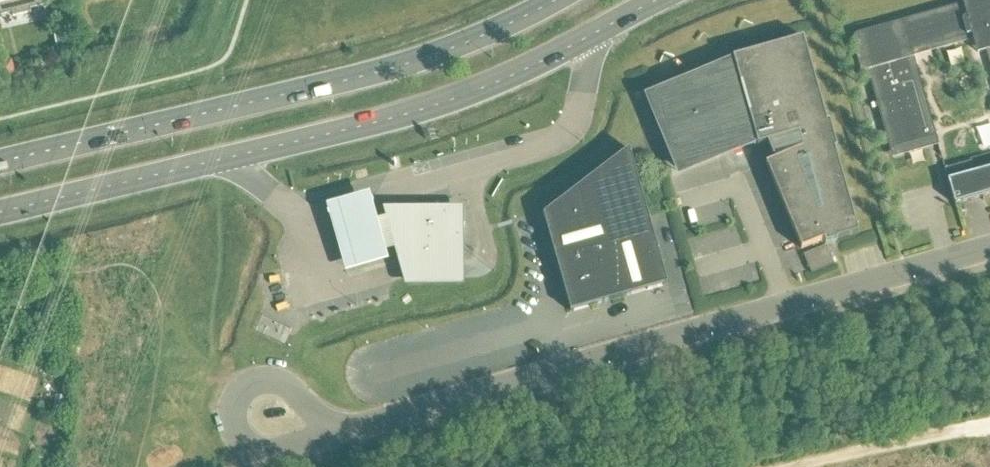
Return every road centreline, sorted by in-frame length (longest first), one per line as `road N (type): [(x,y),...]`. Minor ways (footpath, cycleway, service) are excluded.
road 1 (primary): [(0,213),(438,106),(507,80),(659,0)]
road 2 (residential): [(341,435),(989,249)]
road 3 (primary): [(557,0),(513,24),(363,78),(0,163)]
road 4 (residential): [(341,435),(282,384),(248,387),(237,401),(236,430),(255,453),(279,452)]
road 5 (track): [(989,426),(792,466)]

